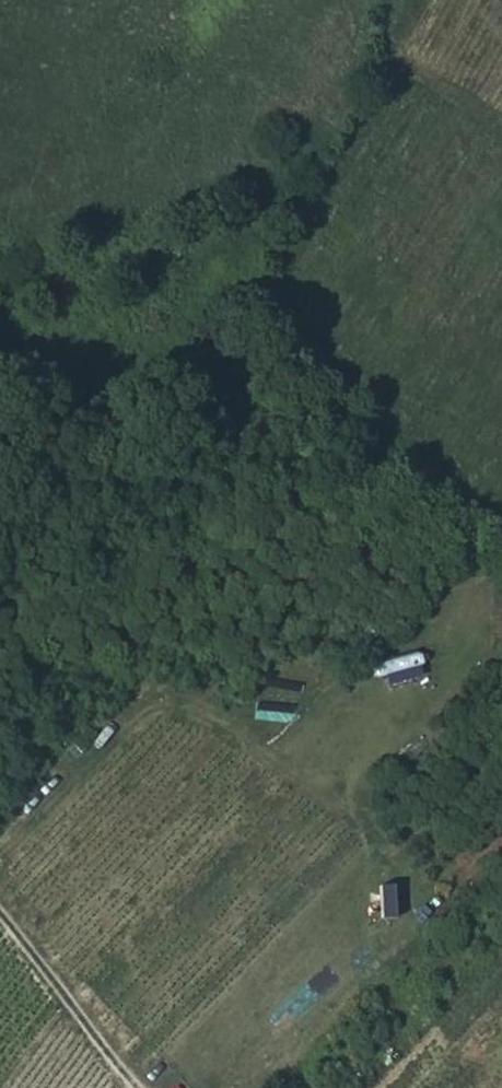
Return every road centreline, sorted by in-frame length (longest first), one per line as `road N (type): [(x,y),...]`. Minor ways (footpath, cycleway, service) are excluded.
road 1 (track): [(0,912),(134,1087)]
road 2 (track): [(501,128),(402,65),(435,0)]

